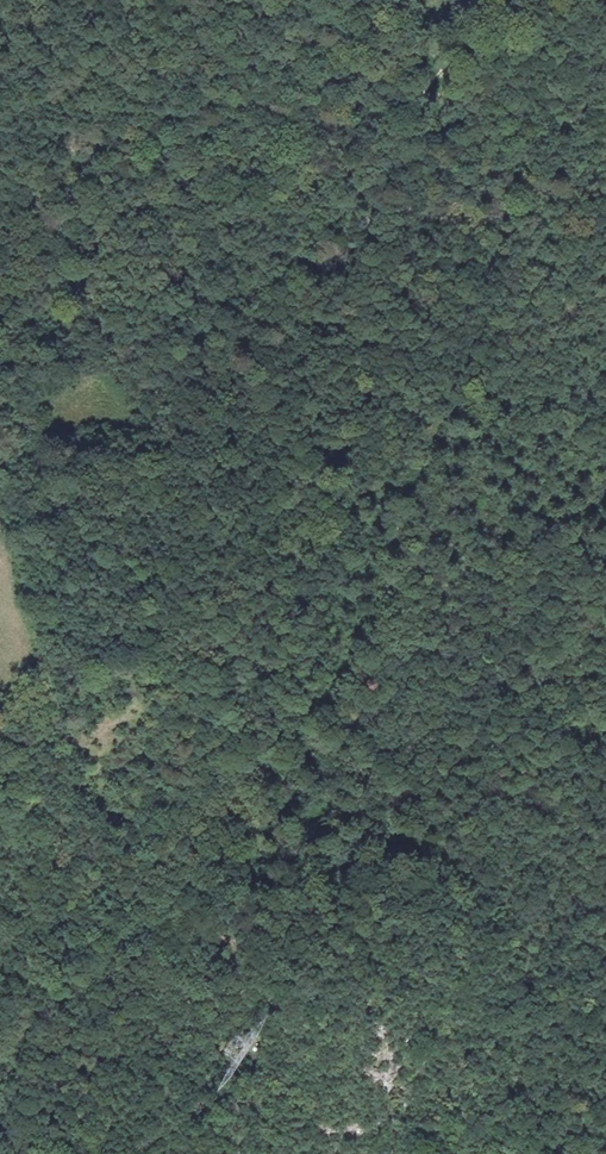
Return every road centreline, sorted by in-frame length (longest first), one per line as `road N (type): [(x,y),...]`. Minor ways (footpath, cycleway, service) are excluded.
road 1 (track): [(0,730),(68,664),(210,597),(265,518),(298,494),(339,383),(381,304),(455,268),(524,206),(605,175)]
road 2 (track): [(0,838),(29,837),(193,794),(245,844),(248,865),(258,872),(320,870),(384,846),(605,722)]
road 3 (track): [(495,0),(399,127),(346,165),(213,209),(149,249),(0,319)]

